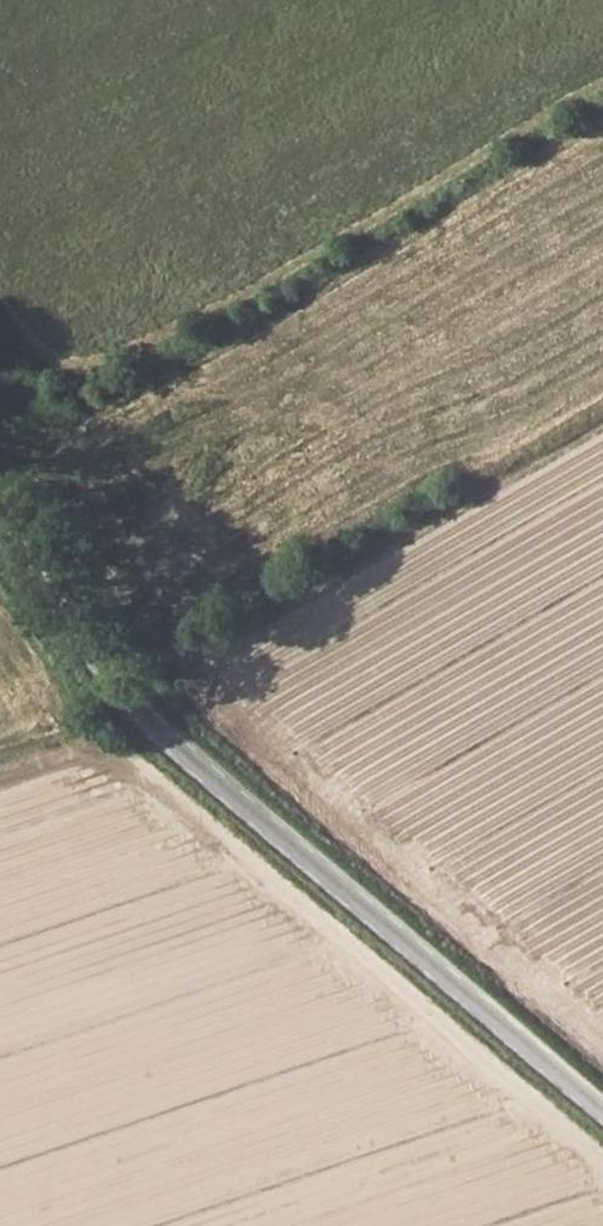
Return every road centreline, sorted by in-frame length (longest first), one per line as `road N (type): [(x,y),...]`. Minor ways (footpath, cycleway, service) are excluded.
road 1 (unclassified): [(602,1115),(158,732),(0,557)]

